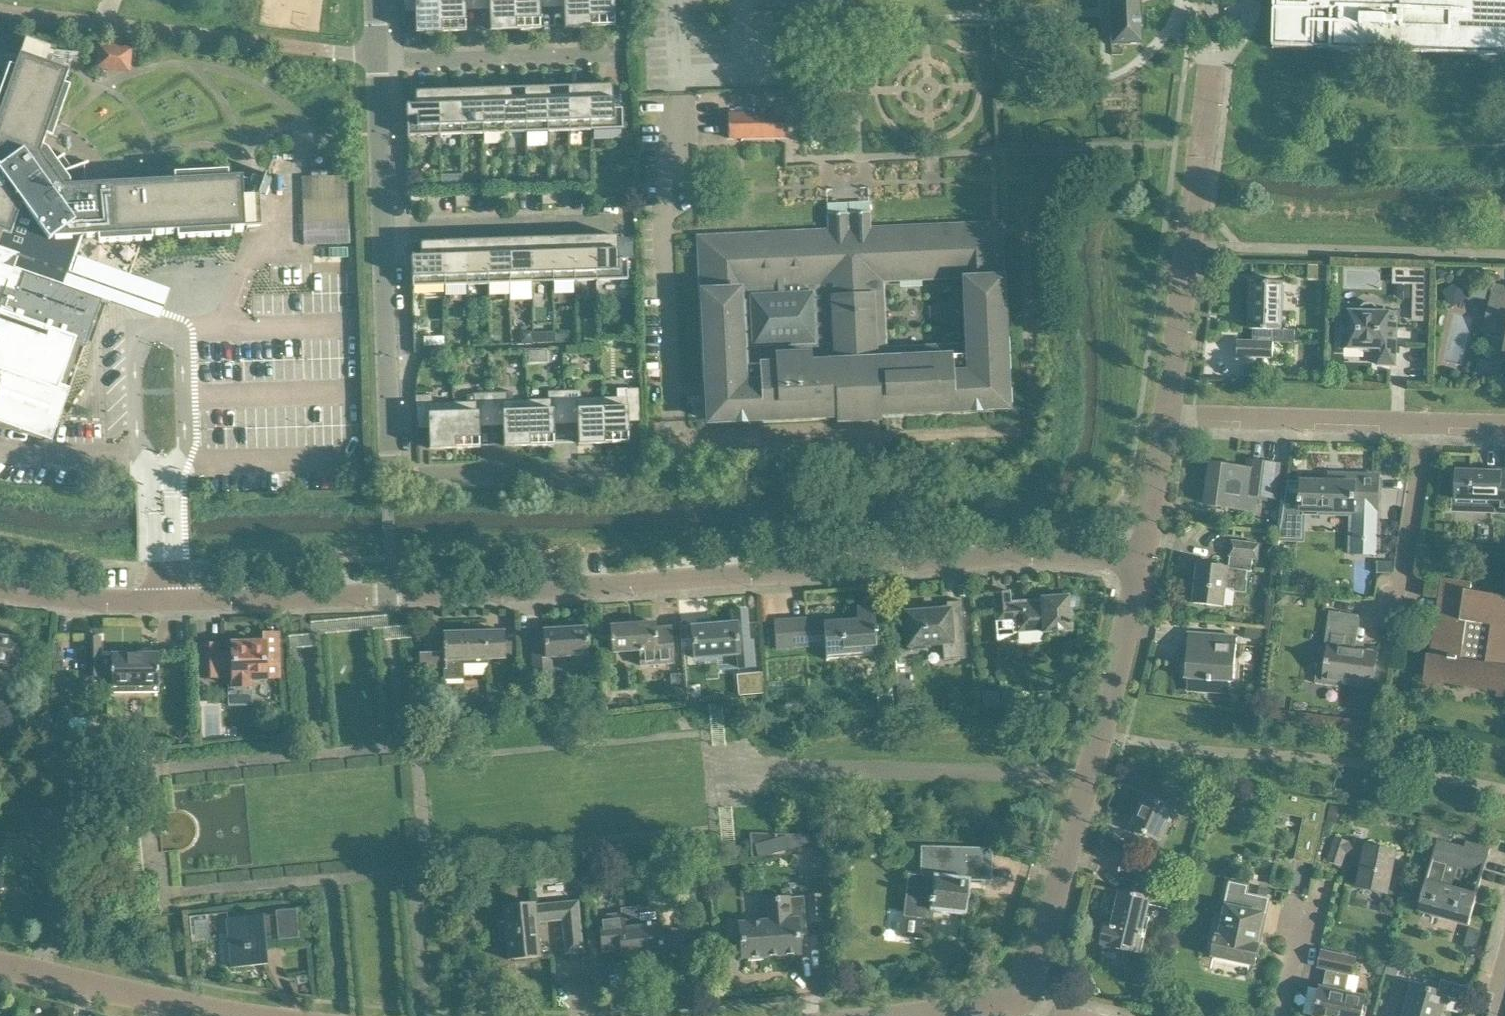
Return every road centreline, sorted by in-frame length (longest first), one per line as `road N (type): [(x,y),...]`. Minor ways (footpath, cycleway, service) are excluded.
road 1 (residential): [(1143,560),(1071,554),(534,590),(176,601),(0,589)]
road 2 (residential): [(1014,997),(1037,959),(1143,560)]
road 3 (residential): [(1438,425),(1166,414)]
road 4 (residential): [(1166,414),(1202,151)]
road 5 (residential): [(390,475),(641,469)]
road 6 (residential): [(377,62),(624,55)]
road 7 (residential): [(383,230),(628,222)]
road 8 (residential): [(390,475),(383,230)]
road 9 (residential): [(0,965),(237,1015)]
road 10 (residential): [(383,230),(377,62)]
road 11 (residential): [(1414,585),(1438,425)]
road 12 (residential): [(1143,560),(1166,414)]

